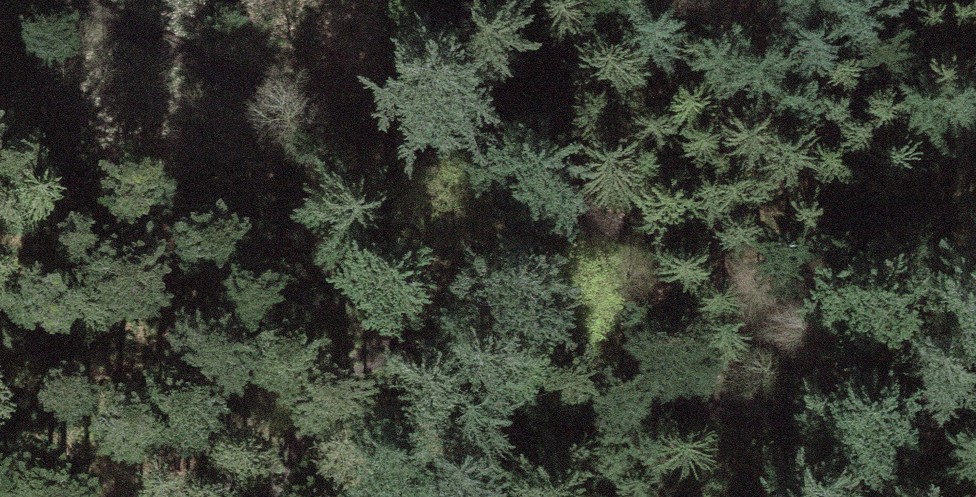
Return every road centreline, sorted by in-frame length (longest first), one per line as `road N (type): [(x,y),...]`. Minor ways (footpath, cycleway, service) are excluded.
road 1 (track): [(114,0),(899,429)]
road 2 (track): [(275,496),(288,471),(350,409),(441,370),(562,378),(736,422),(975,433)]

